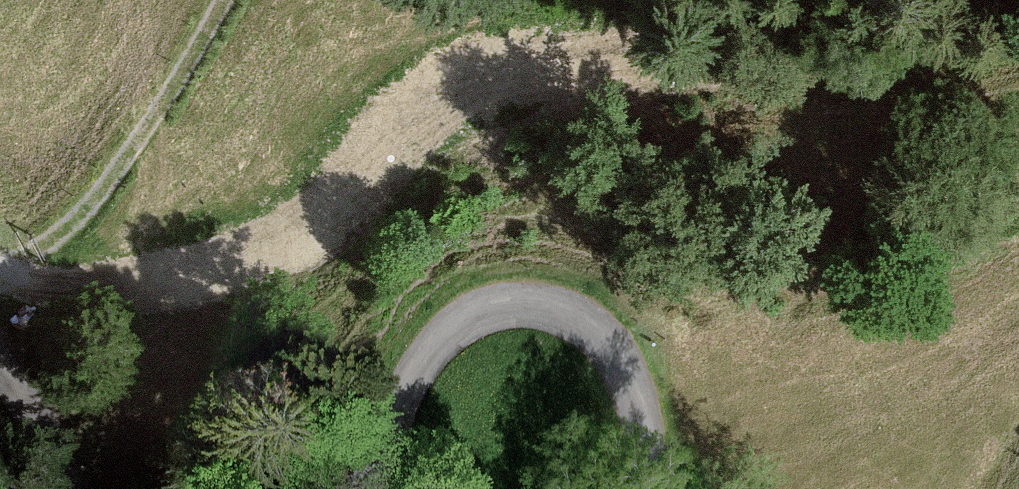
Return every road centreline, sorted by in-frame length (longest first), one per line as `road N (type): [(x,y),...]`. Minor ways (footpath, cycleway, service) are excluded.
road 1 (track): [(1018,48),(958,61),(553,83),(493,97),(425,135),(256,284),(197,305),(130,299),(19,261),(0,262)]
road 2 (residential): [(646,488),(636,404),(615,346),(564,313),(534,307),(469,317),(422,357),(365,488)]
road 3 (track): [(19,261),(68,230),(162,115),(223,0)]
road 4 (residential): [(59,488),(0,352)]

